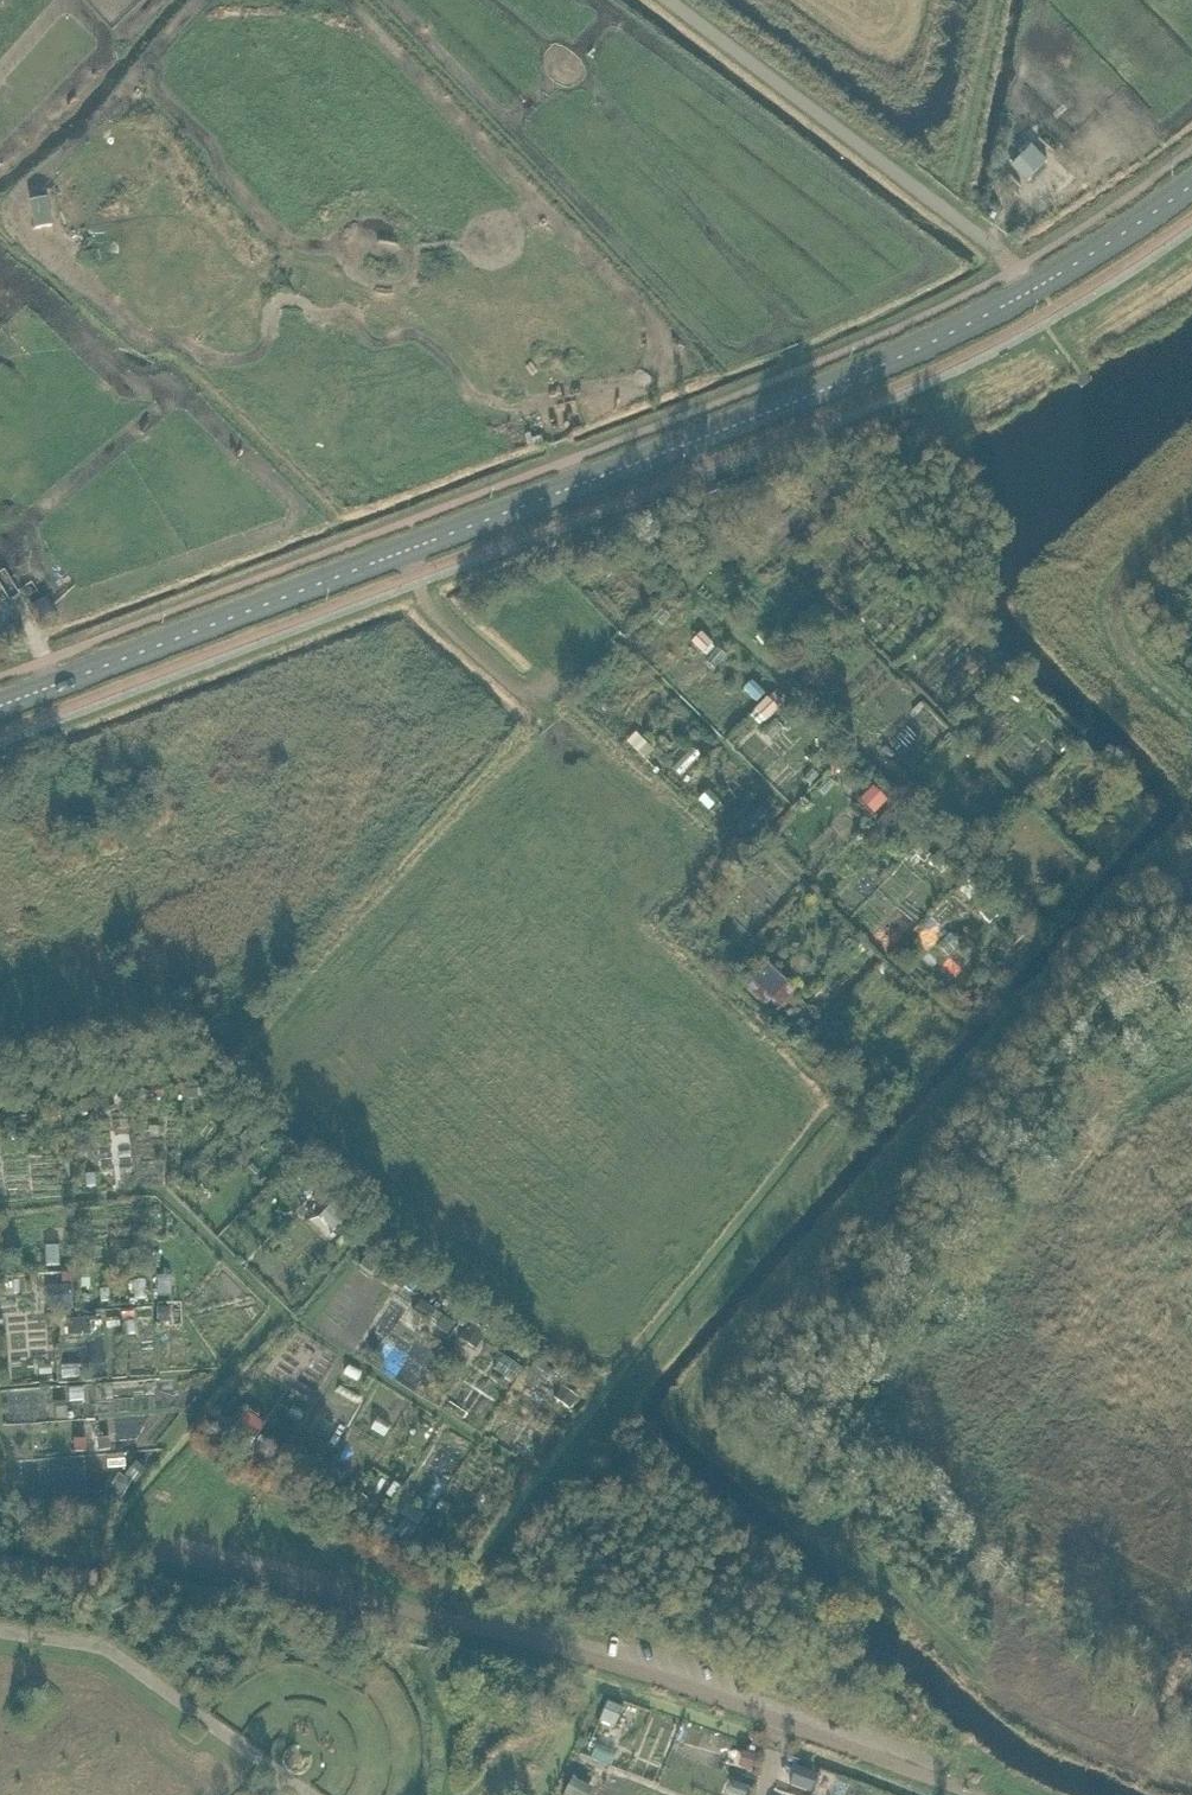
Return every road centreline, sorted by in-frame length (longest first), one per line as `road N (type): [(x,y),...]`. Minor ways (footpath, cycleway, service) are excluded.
road 1 (tertiary): [(0,707),(891,362)]
road 2 (tertiary): [(891,362),(926,364),(1042,310),(1180,213),(1189,189)]
road 3 (tertiary): [(1189,189),(1168,194),(1029,286),(914,339),(891,362)]
road 4 (track): [(950,211),(1002,0)]

